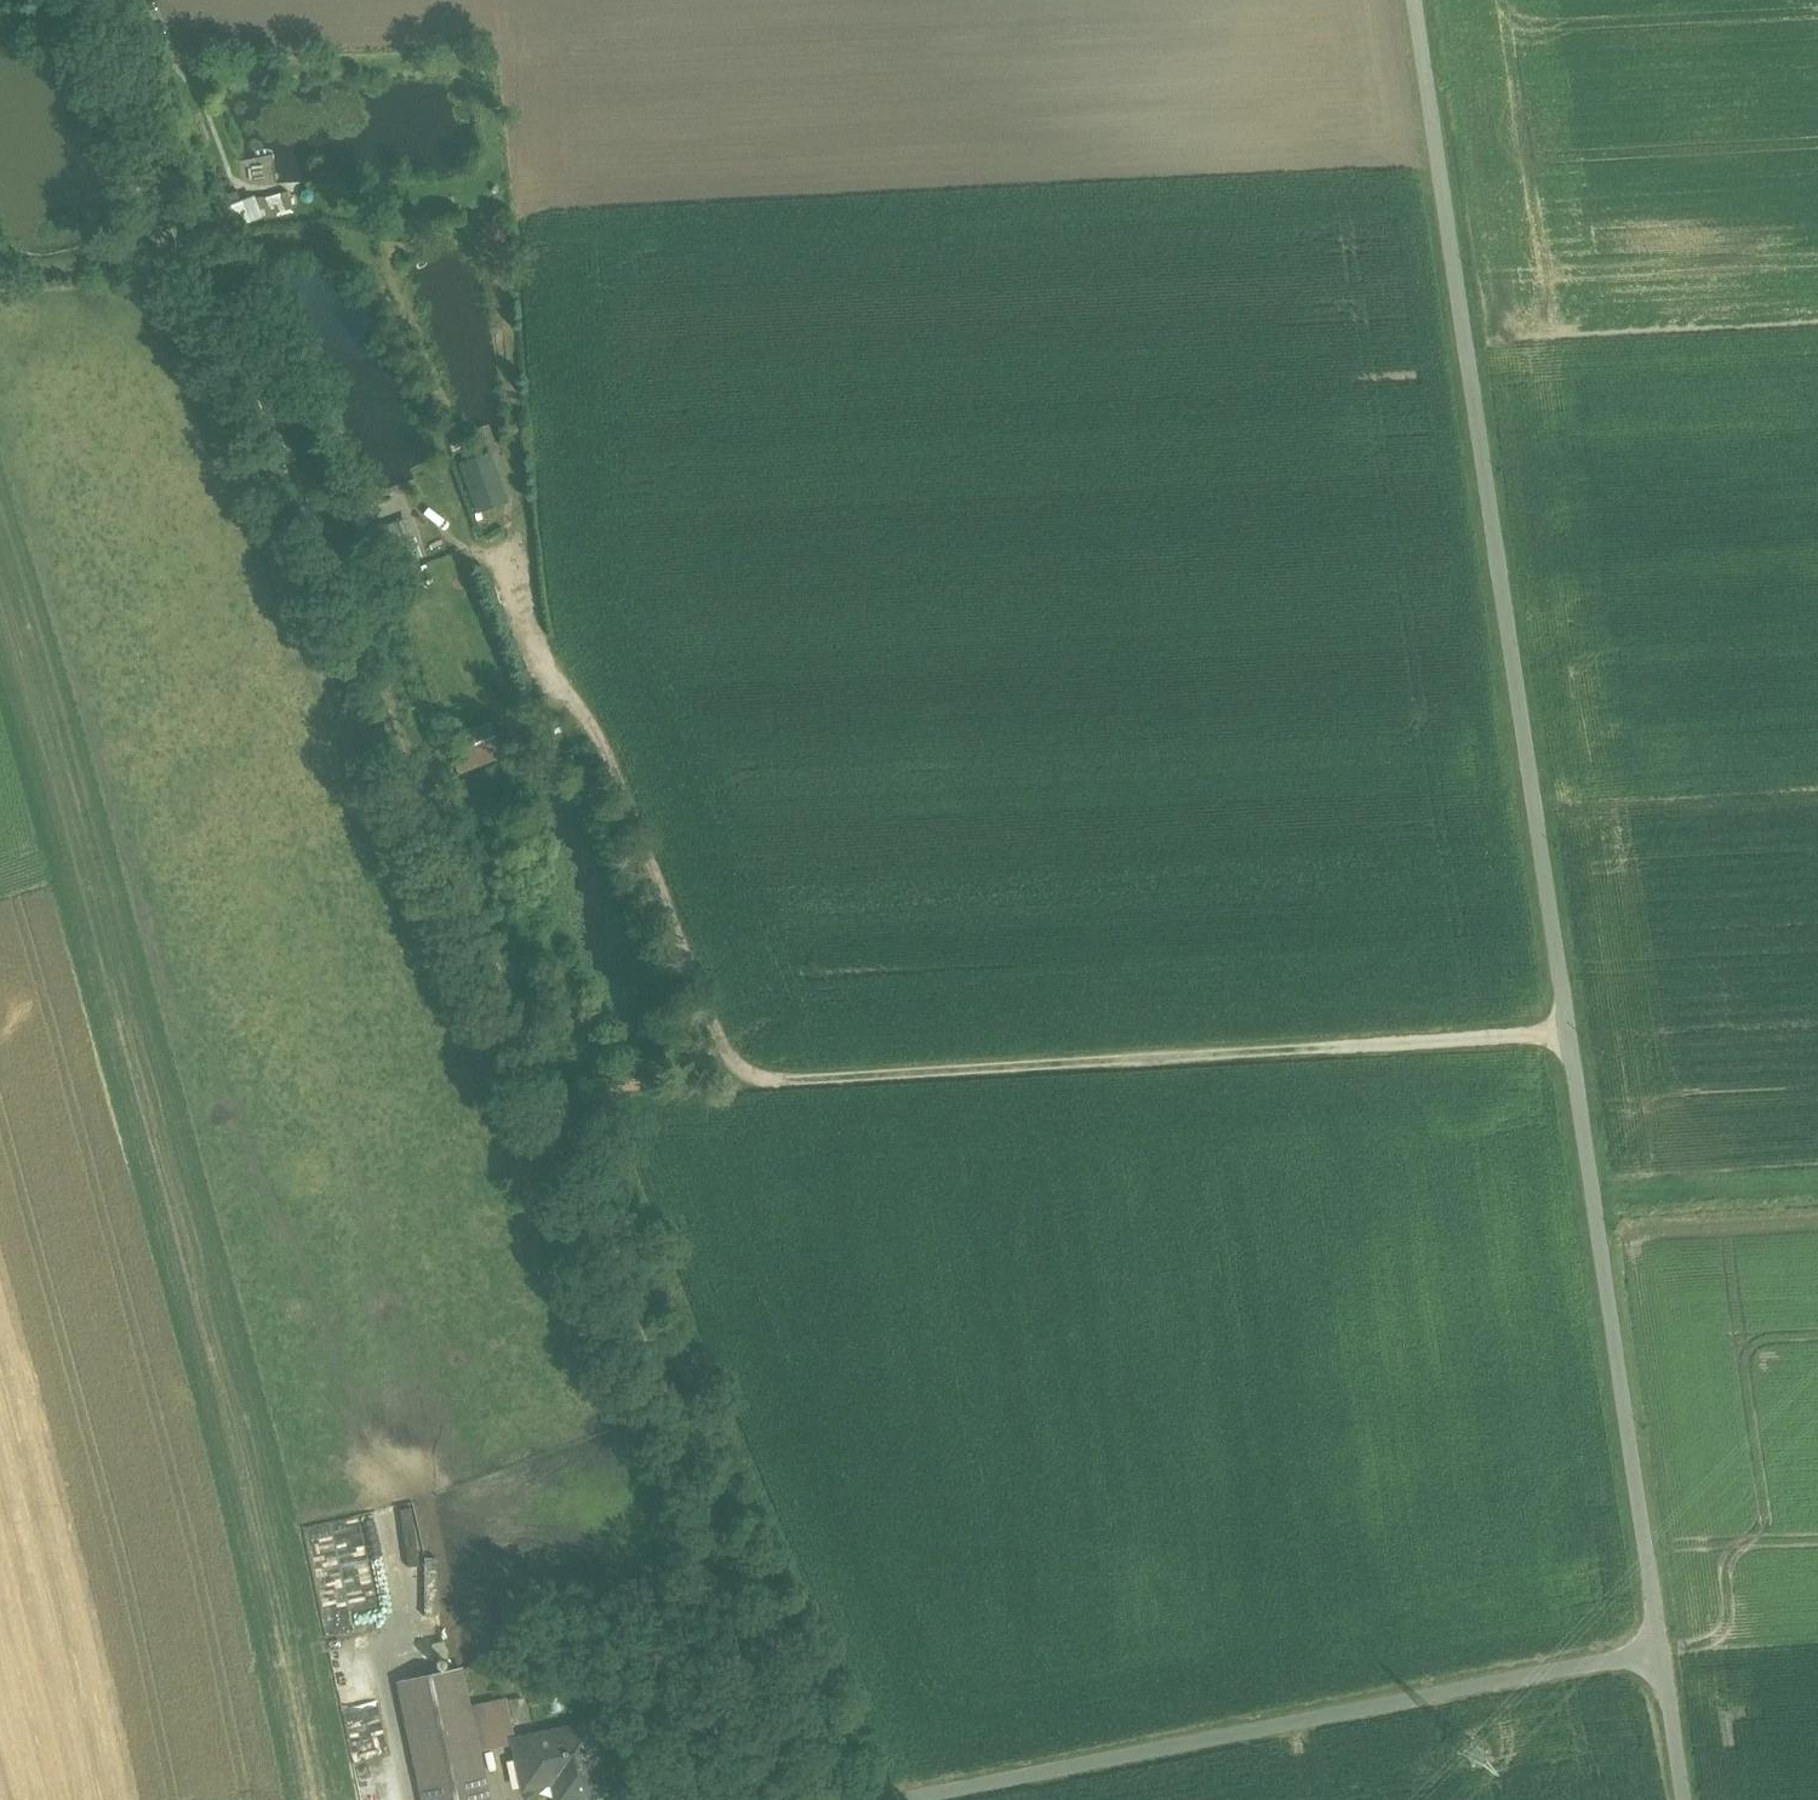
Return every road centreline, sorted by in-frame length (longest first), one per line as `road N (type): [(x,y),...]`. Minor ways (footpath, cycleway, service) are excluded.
road 1 (unclassified): [(1413,0),(1658,1654)]
road 2 (unclassified): [(1658,1654),(921,1799)]
road 3 (unclassified): [(1658,1654),(1681,1799)]

